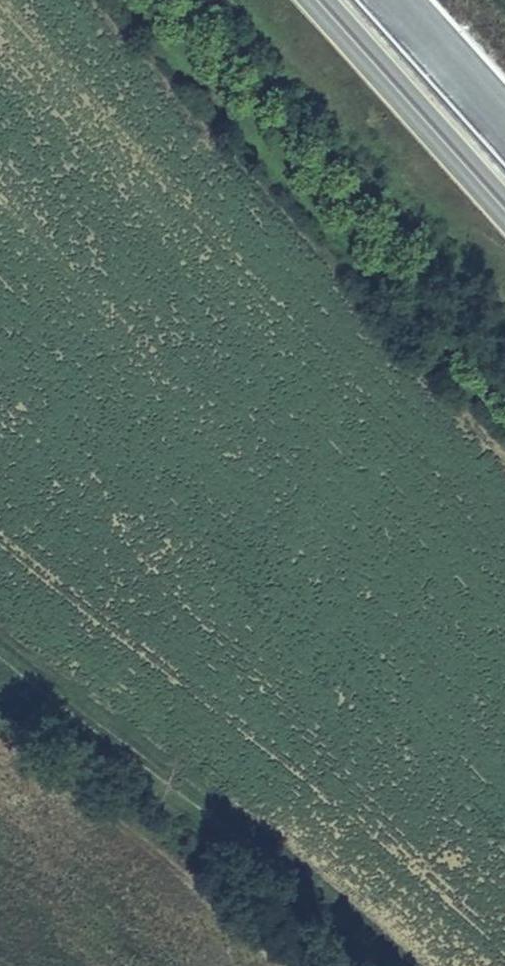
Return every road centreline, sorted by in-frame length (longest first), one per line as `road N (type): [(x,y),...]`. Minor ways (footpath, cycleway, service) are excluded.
road 1 (motorway): [(326,0),(504,199)]
road 2 (motorway): [(504,129),(389,0)]

